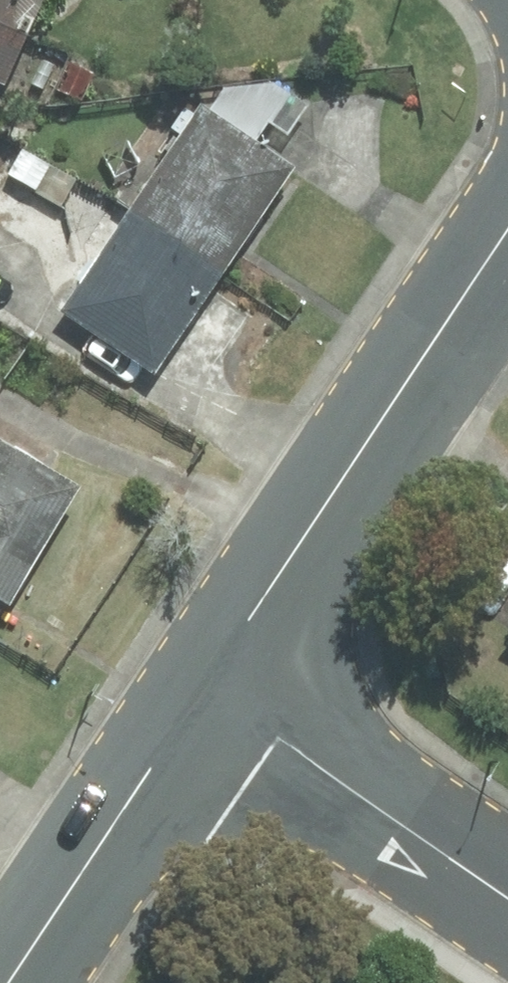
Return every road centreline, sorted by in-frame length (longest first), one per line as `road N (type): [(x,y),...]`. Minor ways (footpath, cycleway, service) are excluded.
road 1 (secondary): [(507,232),(198,698)]
road 2 (secondary): [(507,900),(198,698)]
road 3 (secondary): [(198,698),(8,982)]

